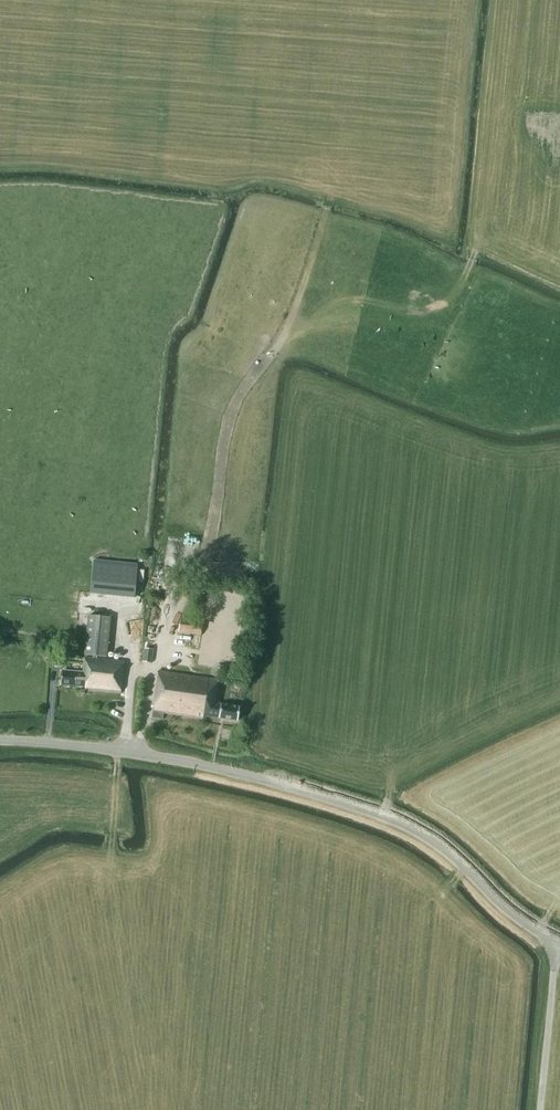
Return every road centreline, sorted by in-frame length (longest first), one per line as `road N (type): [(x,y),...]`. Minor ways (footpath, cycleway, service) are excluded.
road 1 (unclassified): [(559,942),(518,918),(425,837),(359,807),(150,756),(0,740)]

